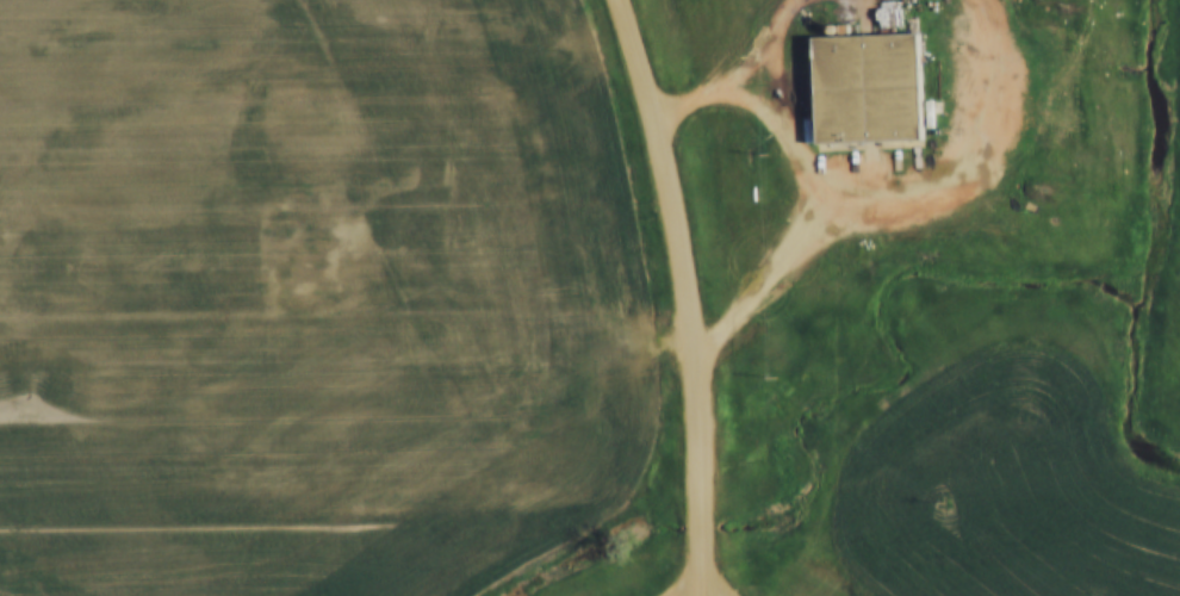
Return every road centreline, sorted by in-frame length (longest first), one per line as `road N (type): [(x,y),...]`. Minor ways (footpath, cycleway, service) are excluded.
road 1 (tertiary): [(704,595),(700,409),(682,255),(659,129),(623,0)]

